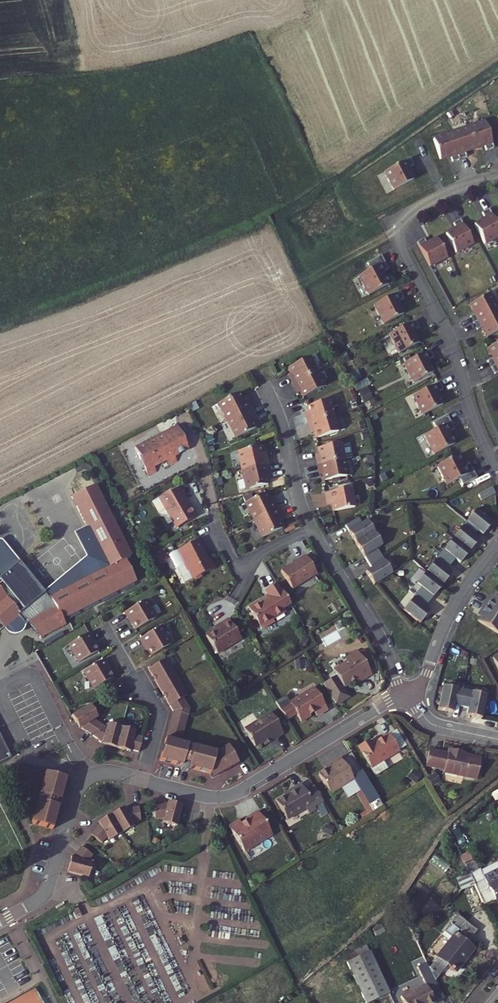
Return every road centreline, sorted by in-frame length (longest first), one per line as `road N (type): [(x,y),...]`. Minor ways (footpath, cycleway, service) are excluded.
road 1 (residential): [(497,177),(404,215),(397,236),(452,343),(497,472)]
road 2 (residential): [(403,694),(236,795),(141,780)]
road 3 (residential): [(141,780),(101,772),(80,784),(44,894),(0,922)]
road 4 (residential): [(311,529),(376,631),(403,694)]
road 5 (residential): [(497,547),(448,616),(424,679),(403,694)]
road 6 (residential): [(141,780),(159,715),(106,631)]
road 7 (residential): [(266,387),(311,529)]
road 8 (residential): [(212,506),(236,566),(311,529)]

